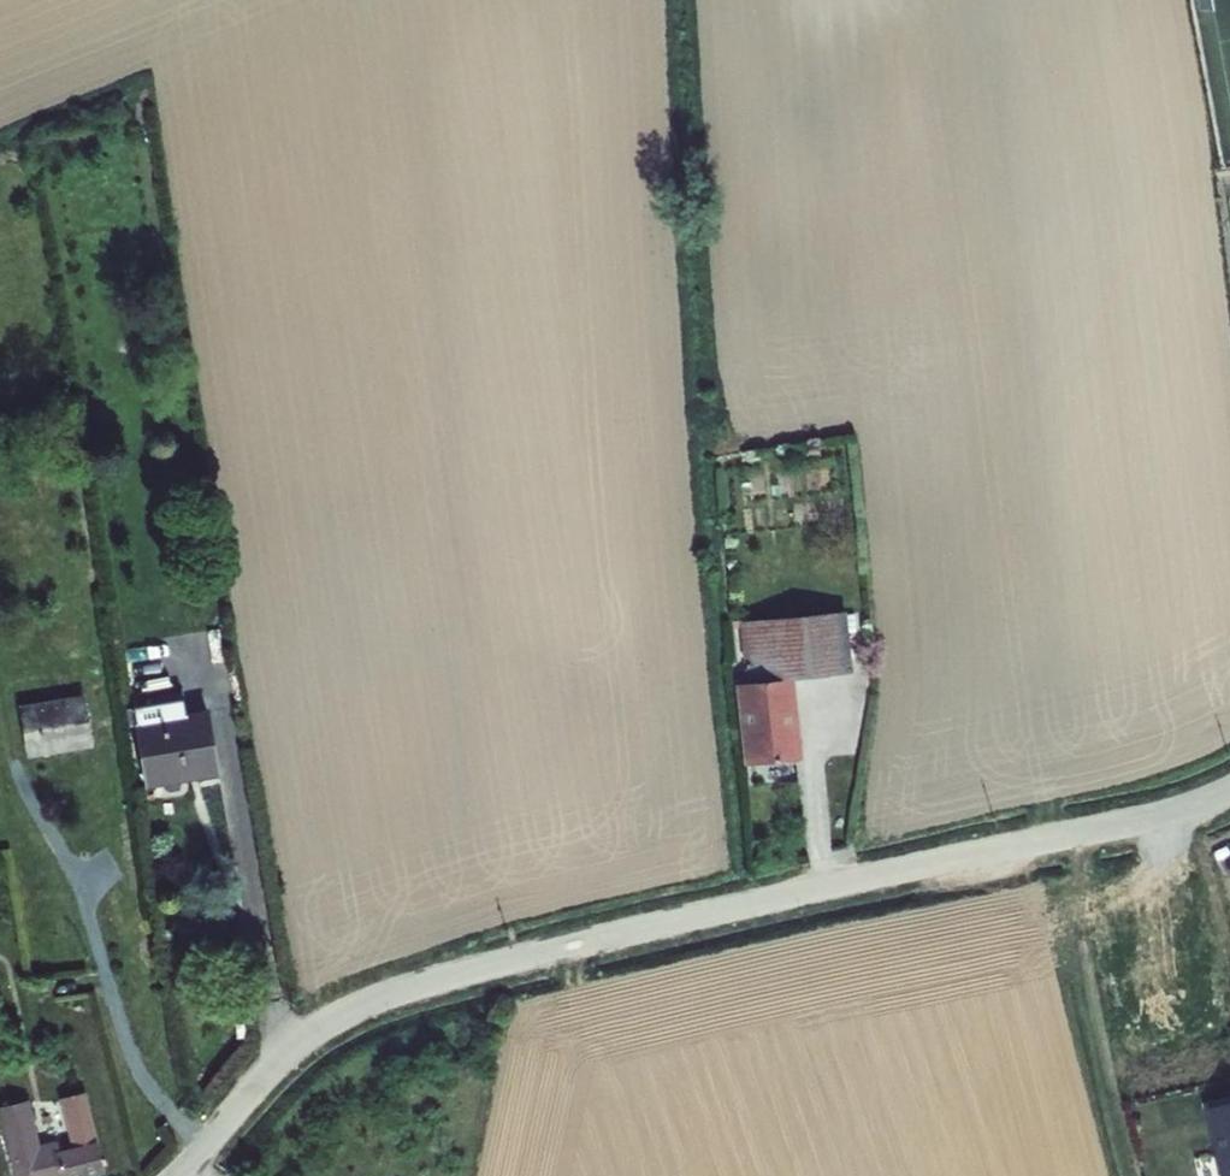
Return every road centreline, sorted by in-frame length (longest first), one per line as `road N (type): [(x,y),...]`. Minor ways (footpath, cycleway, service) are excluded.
road 1 (tertiary): [(181,1175),(299,1046),(401,995),(505,964),(1172,815),(1229,793)]

